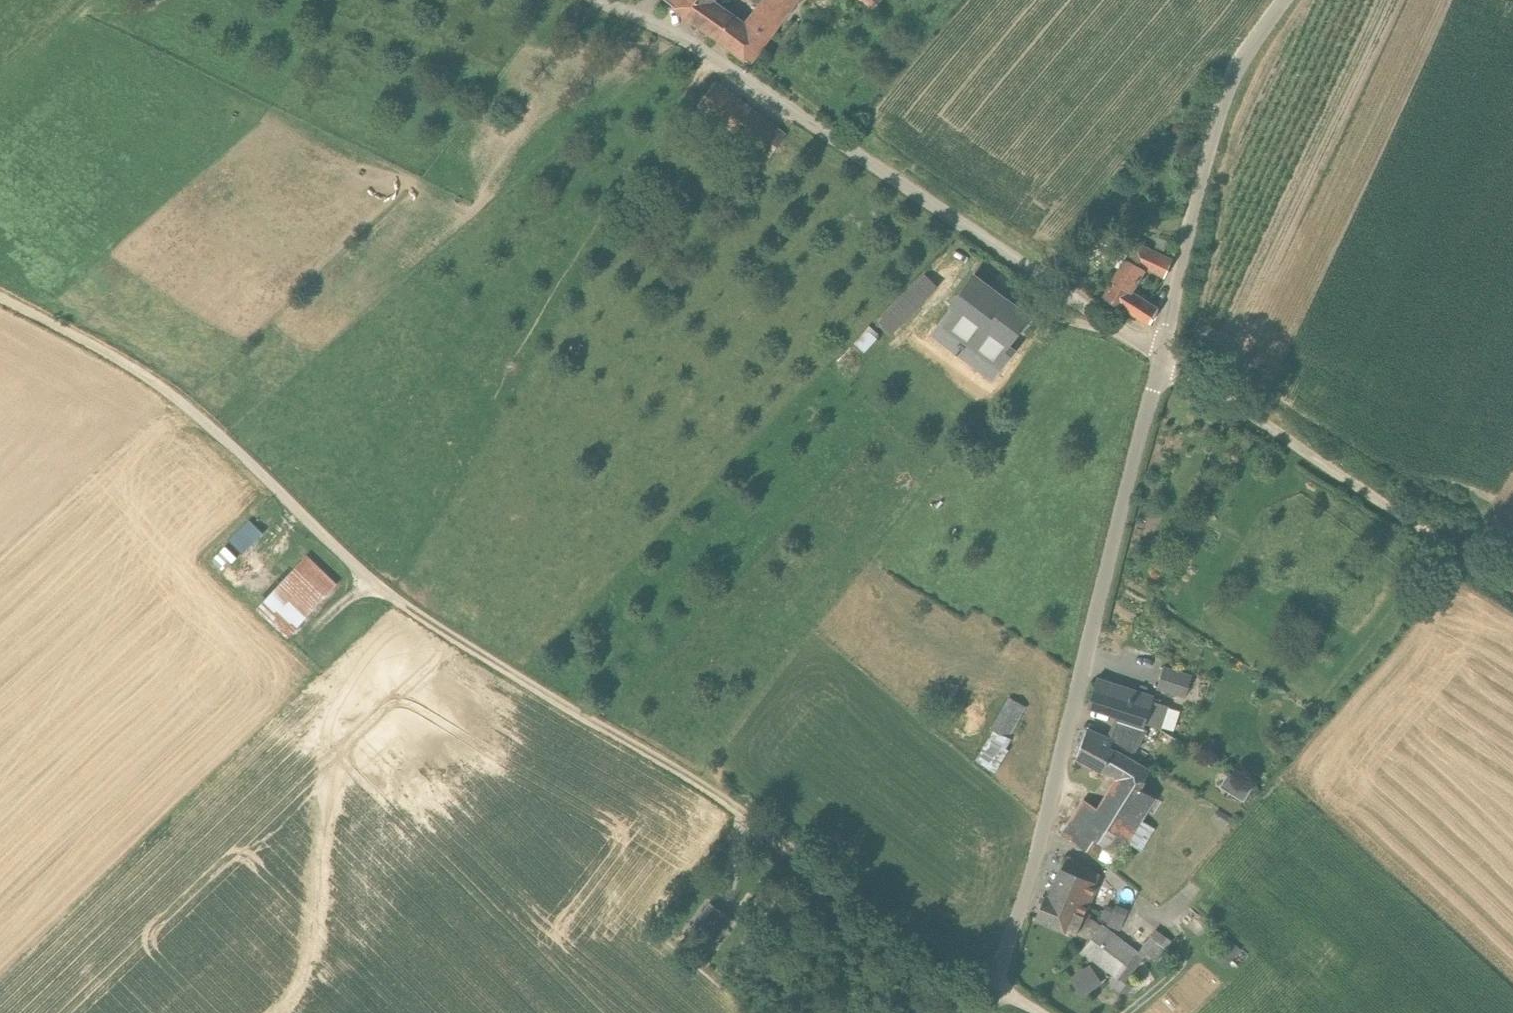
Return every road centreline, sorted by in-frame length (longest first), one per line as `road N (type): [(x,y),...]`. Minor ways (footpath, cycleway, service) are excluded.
road 1 (track): [(0,297),(169,392),(396,599),(695,780),(919,948),(995,990)]
road 2 (unclassified): [(983,1012),(1034,866),(1162,355)]
road 3 (unclassified): [(597,0),(689,41),(1162,355)]
road 4 (unclassified): [(1162,355),(1512,588)]
road 5 (unclassified): [(1162,355),(1228,85),(1283,0)]

